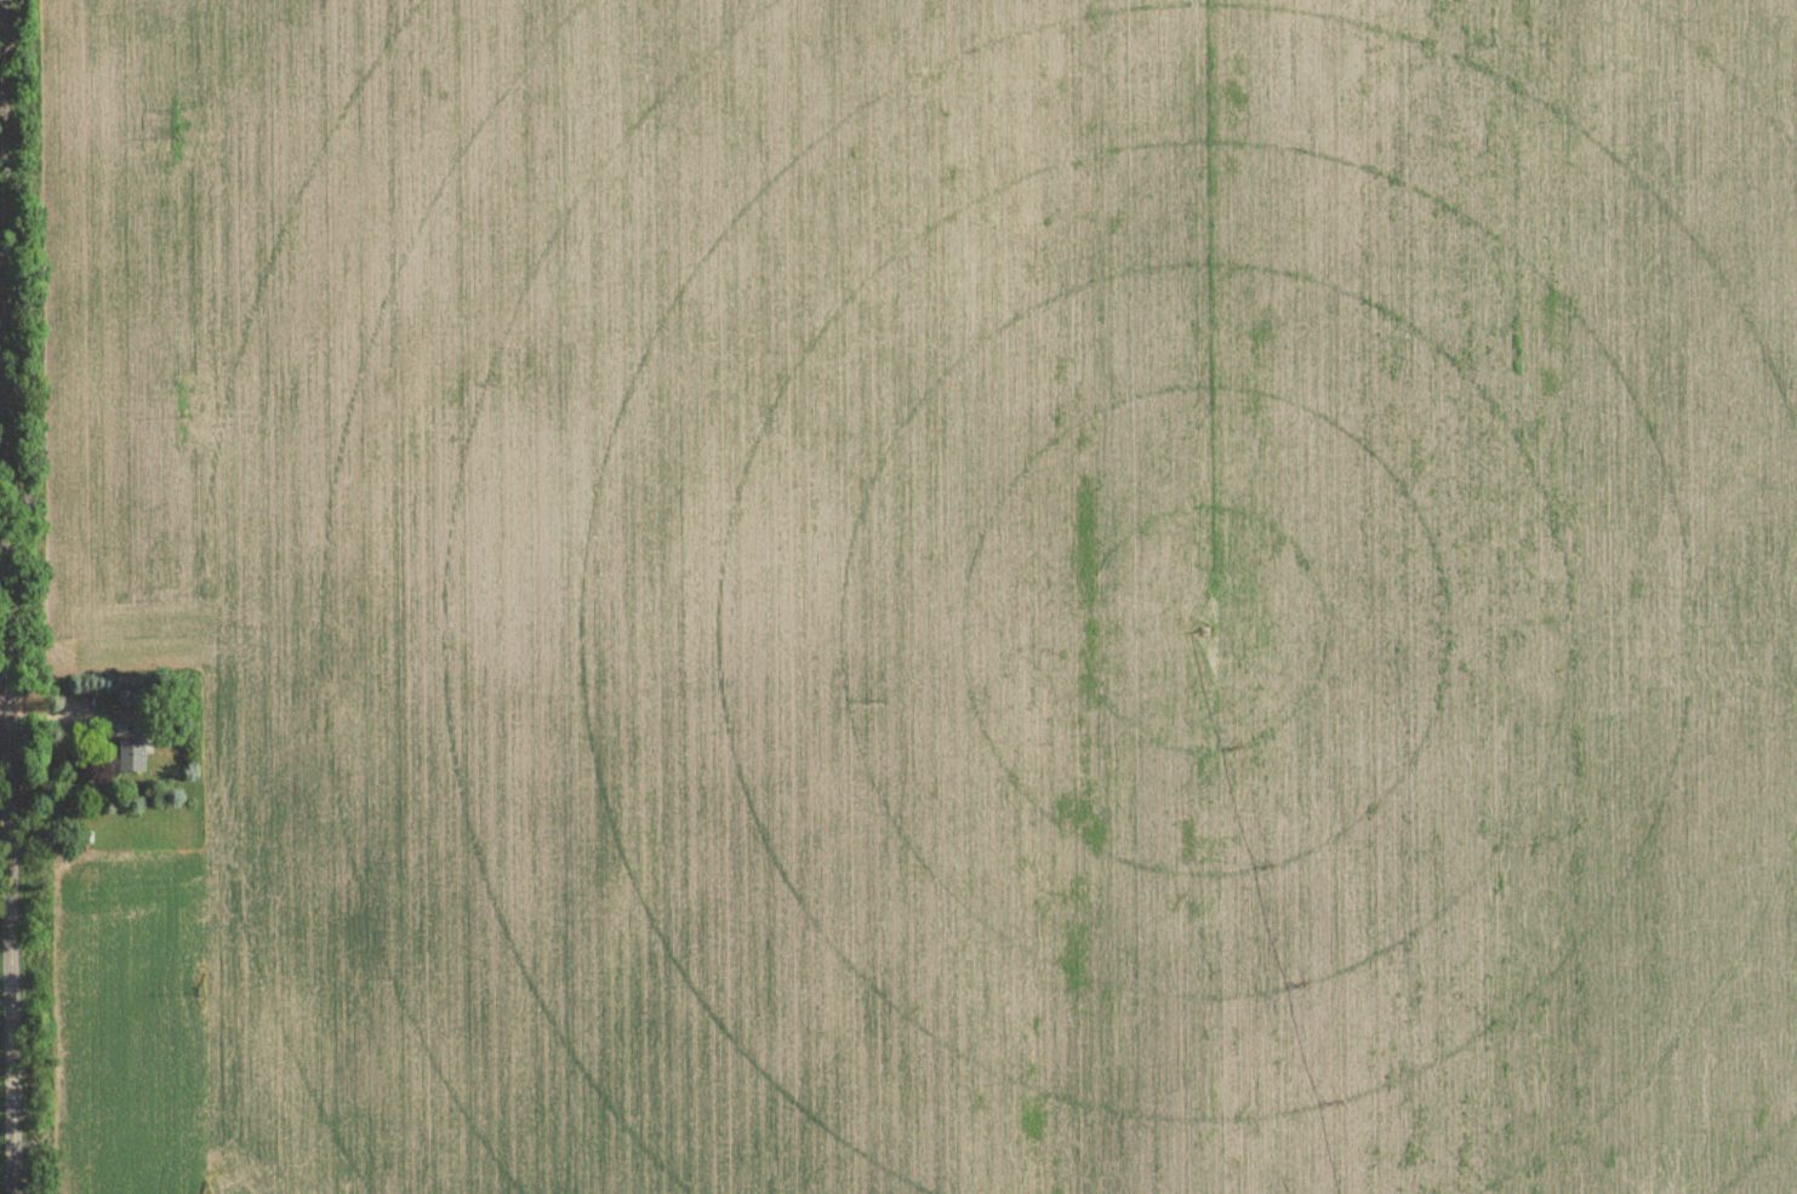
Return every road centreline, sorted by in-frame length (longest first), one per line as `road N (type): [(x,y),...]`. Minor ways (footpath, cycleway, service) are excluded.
road 1 (residential): [(0,228),(14,1193)]

